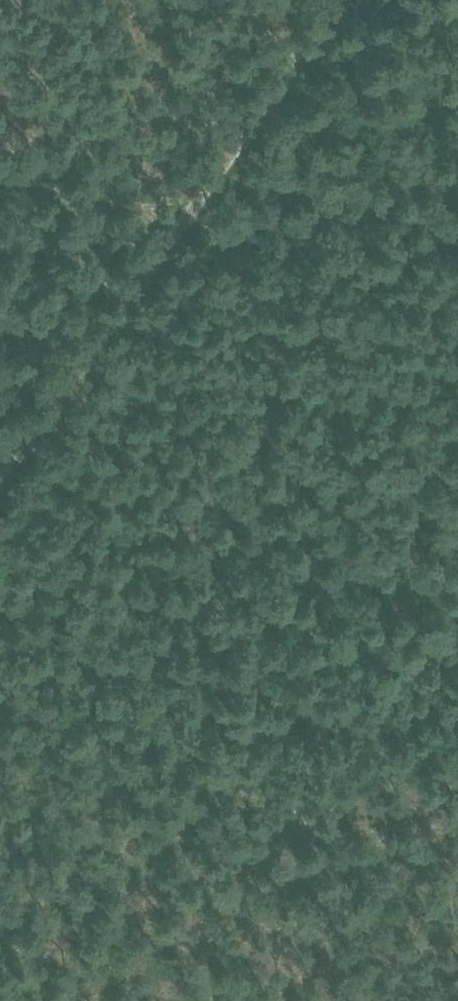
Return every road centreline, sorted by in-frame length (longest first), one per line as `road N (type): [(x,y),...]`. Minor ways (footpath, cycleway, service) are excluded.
road 1 (track): [(155,275),(347,0)]
road 2 (track): [(0,494),(79,382)]
road 3 (track): [(79,382),(155,275)]

